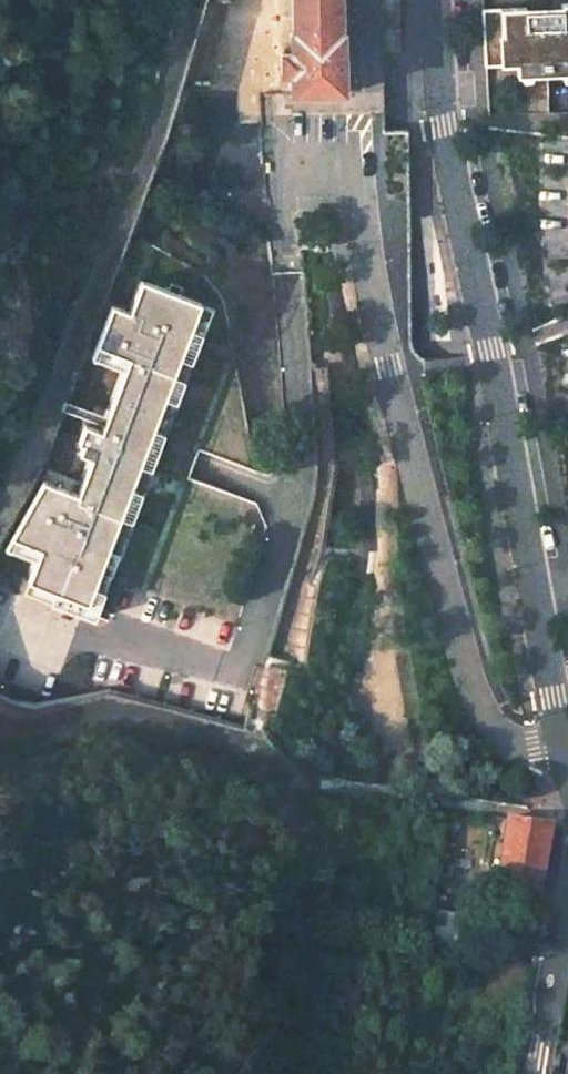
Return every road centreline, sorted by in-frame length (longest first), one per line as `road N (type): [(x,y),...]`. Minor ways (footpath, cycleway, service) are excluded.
road 1 (residential): [(436,0),(444,124),(561,743)]
road 2 (residential): [(561,743),(496,734),(473,694),(387,364),(346,144)]
road 3 (residential): [(0,512),(30,458),(151,129),(190,0)]
road 4 (residential): [(567,889),(535,1073)]

